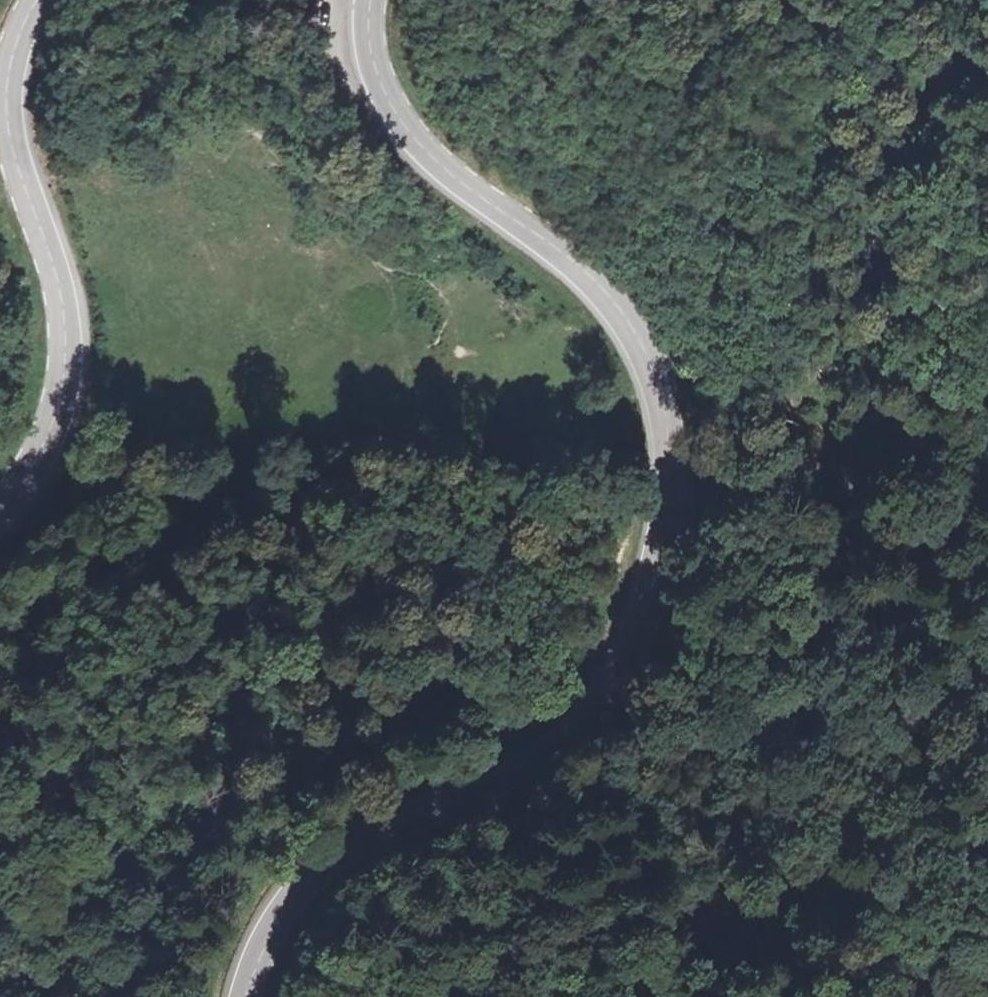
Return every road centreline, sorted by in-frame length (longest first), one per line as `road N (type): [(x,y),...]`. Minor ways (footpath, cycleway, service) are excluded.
road 1 (track): [(969,0),(892,61),(829,202),(852,350),(806,419),(678,523),(593,531),(480,516),(272,508),(107,477),(0,473)]
road 2 (secondary): [(365,0),(358,21),(393,128),(547,245),(612,313),(663,384),(684,456),(673,586),(626,658),(562,724),(346,844),(277,921),(249,996)]
road 3 (secondary): [(0,511),(68,399),(62,293),(1,122),(6,46),(35,0)]

